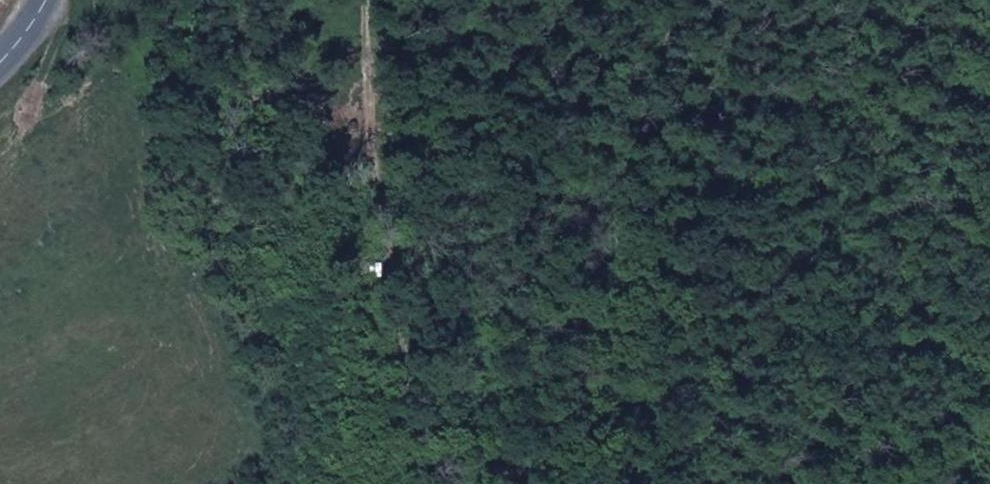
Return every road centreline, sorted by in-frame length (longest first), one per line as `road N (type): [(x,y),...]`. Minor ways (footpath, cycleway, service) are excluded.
road 1 (track): [(398,0),(432,401),(389,483)]

